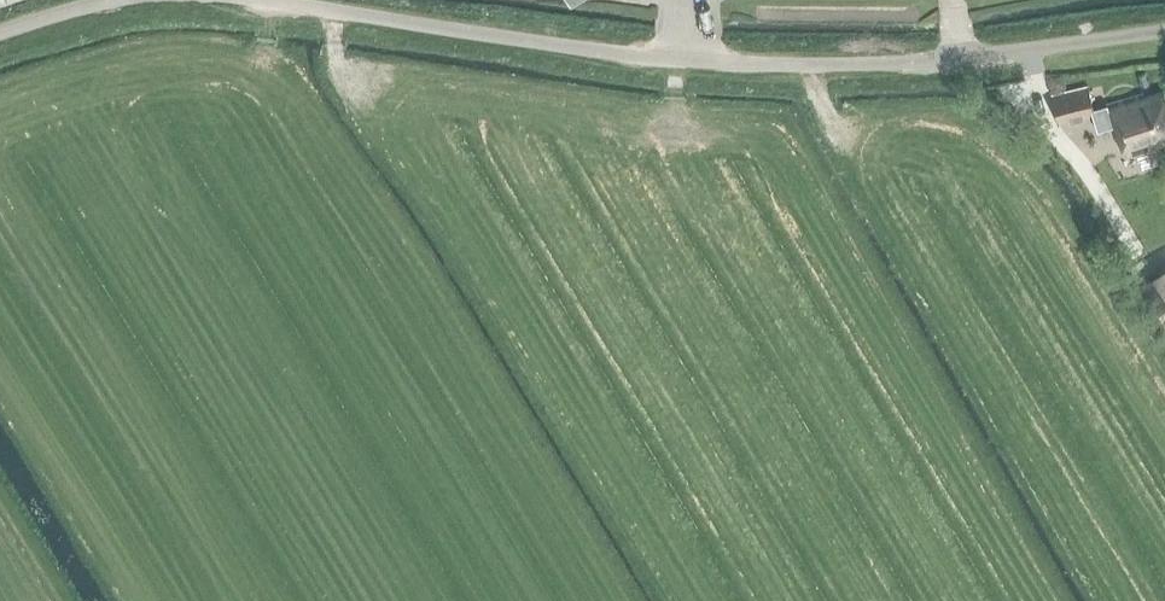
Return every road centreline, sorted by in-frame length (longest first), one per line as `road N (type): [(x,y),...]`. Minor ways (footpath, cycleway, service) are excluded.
road 1 (unclassified): [(0,39),(96,8),(209,1),(714,70),(927,74),(1164,37)]

